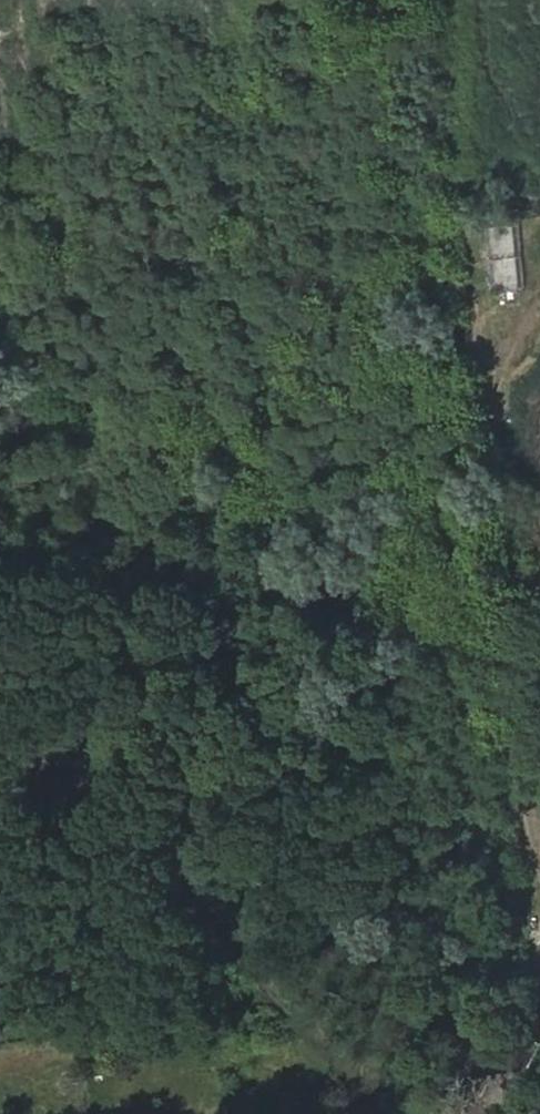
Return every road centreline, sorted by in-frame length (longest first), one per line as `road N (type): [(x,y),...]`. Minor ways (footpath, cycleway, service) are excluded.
road 1 (track): [(426,1113),(241,960),(0,727)]

